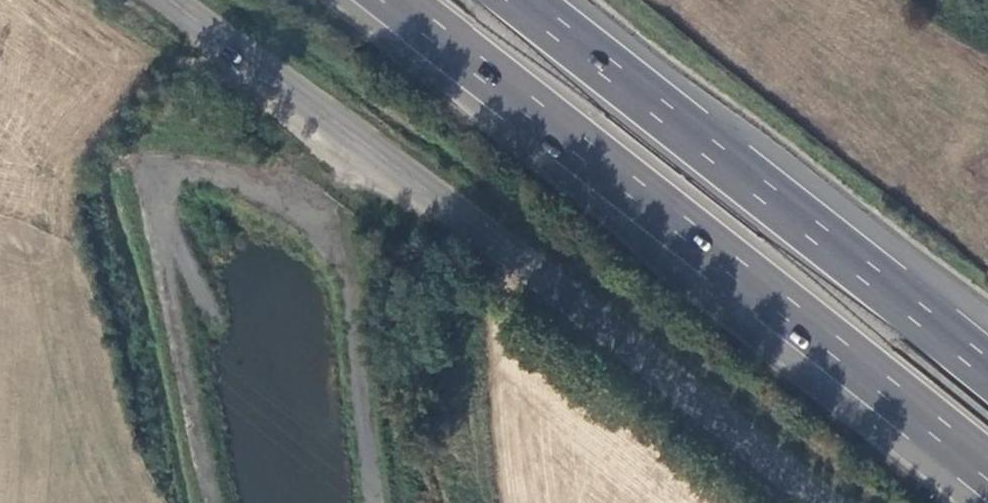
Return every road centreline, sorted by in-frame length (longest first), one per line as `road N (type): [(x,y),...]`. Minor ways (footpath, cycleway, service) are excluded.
road 1 (tertiary): [(160,0),(575,309),(813,502)]
road 2 (trunk): [(388,0),(987,473)]
road 3 (trunk): [(987,375),(514,0)]

